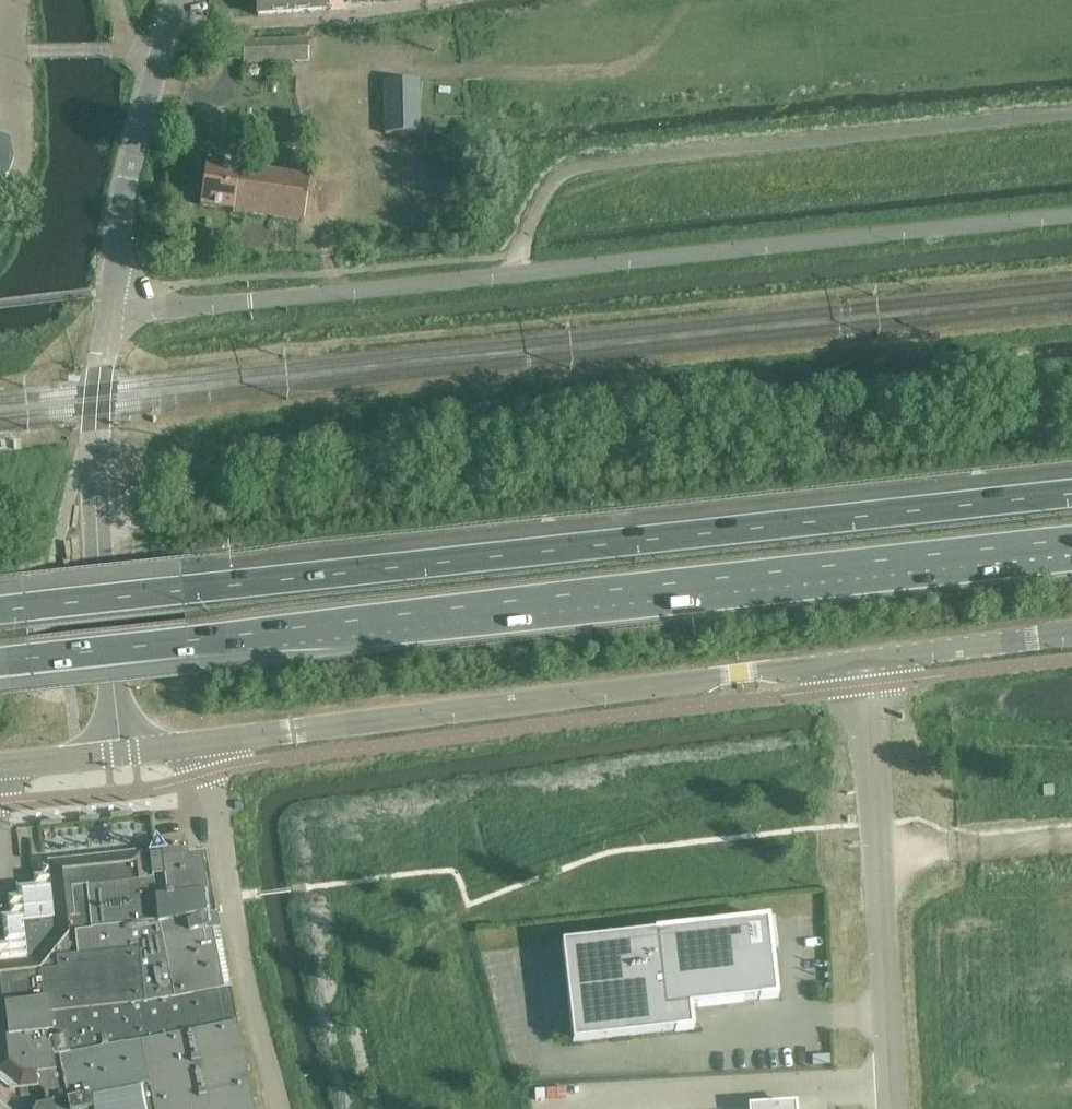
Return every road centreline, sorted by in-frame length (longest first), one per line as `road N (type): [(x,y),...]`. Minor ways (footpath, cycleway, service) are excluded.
road 1 (motorway): [(0,661),(1071,537)]
road 2 (motorway): [(1071,492),(0,609)]
road 3 (unclassified): [(113,295),(196,306),(1071,217)]
road 4 (secondary): [(200,741),(862,661)]
road 5 (tertiary): [(126,749),(96,493),(98,388),(113,295)]
road 6 (unclassified): [(862,661),(891,1108)]
road 7 (unclassified): [(278,1108),(200,741)]
road 8 (tertiary): [(113,295),(124,204),(180,0)]
road 9 (secondary): [(862,661),(1071,635)]
road 10 (secondary): [(0,763),(126,749)]

